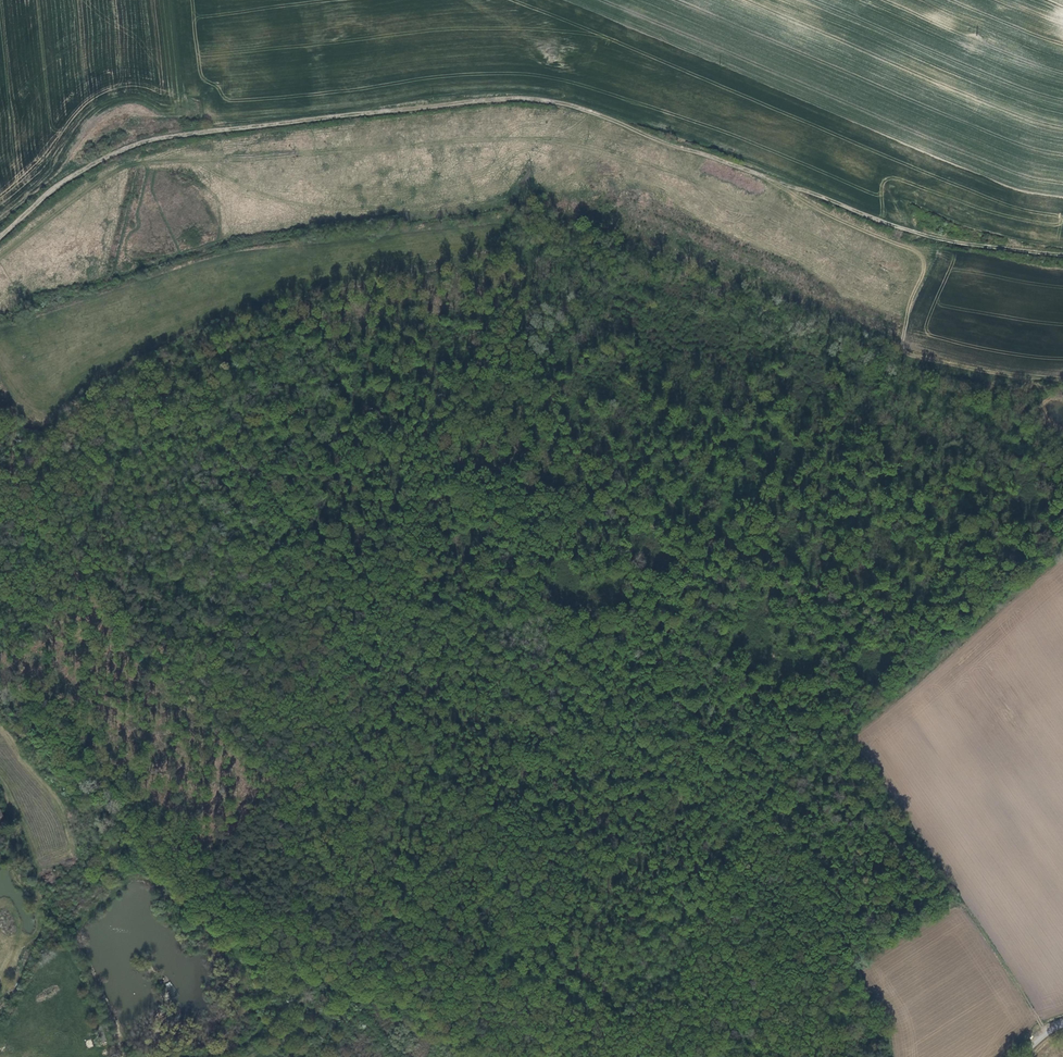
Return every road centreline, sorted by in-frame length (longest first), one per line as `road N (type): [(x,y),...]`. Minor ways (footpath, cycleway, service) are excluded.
road 1 (track): [(0,236),(48,192),(140,143),(508,97),(610,118),(818,196)]
road 2 (track): [(1062,255),(932,238),(818,196)]

